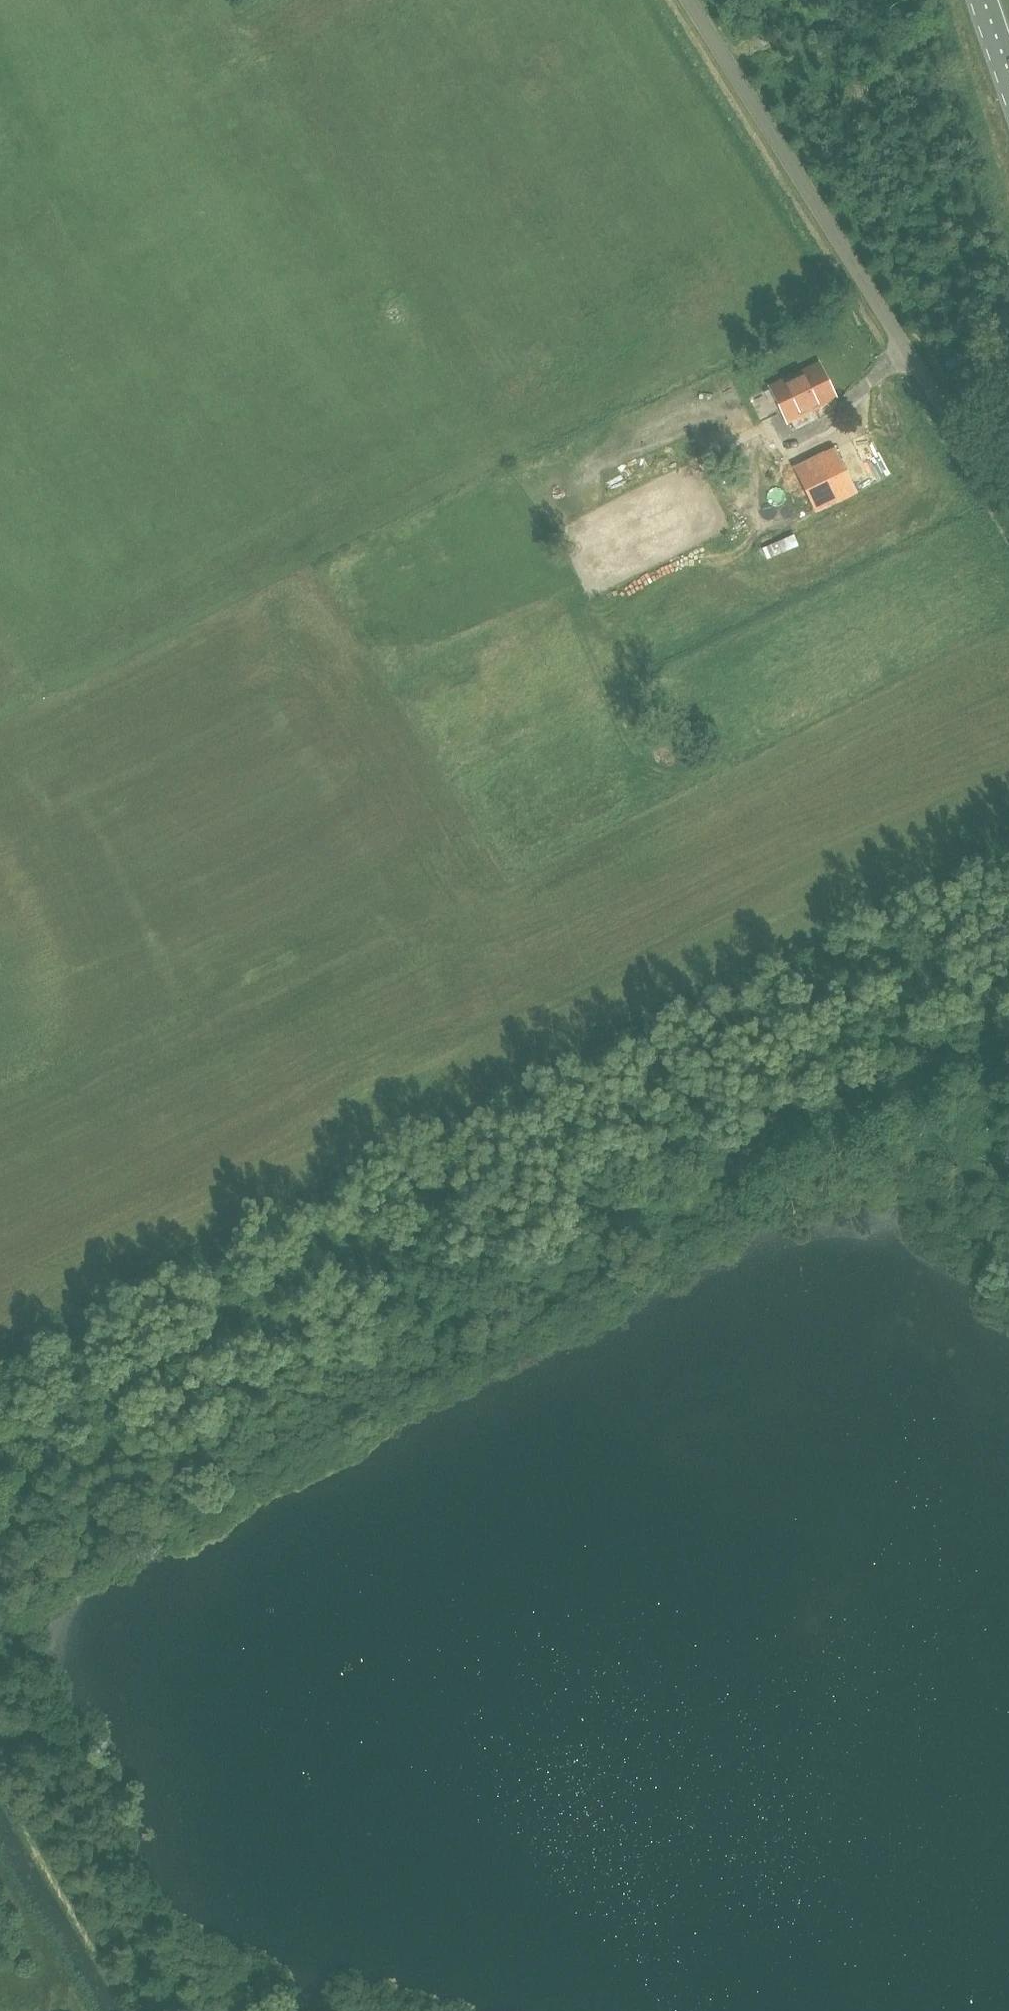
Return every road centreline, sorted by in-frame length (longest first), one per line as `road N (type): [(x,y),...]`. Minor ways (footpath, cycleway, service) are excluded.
road 1 (unclassified): [(1008,521),(683,0)]

